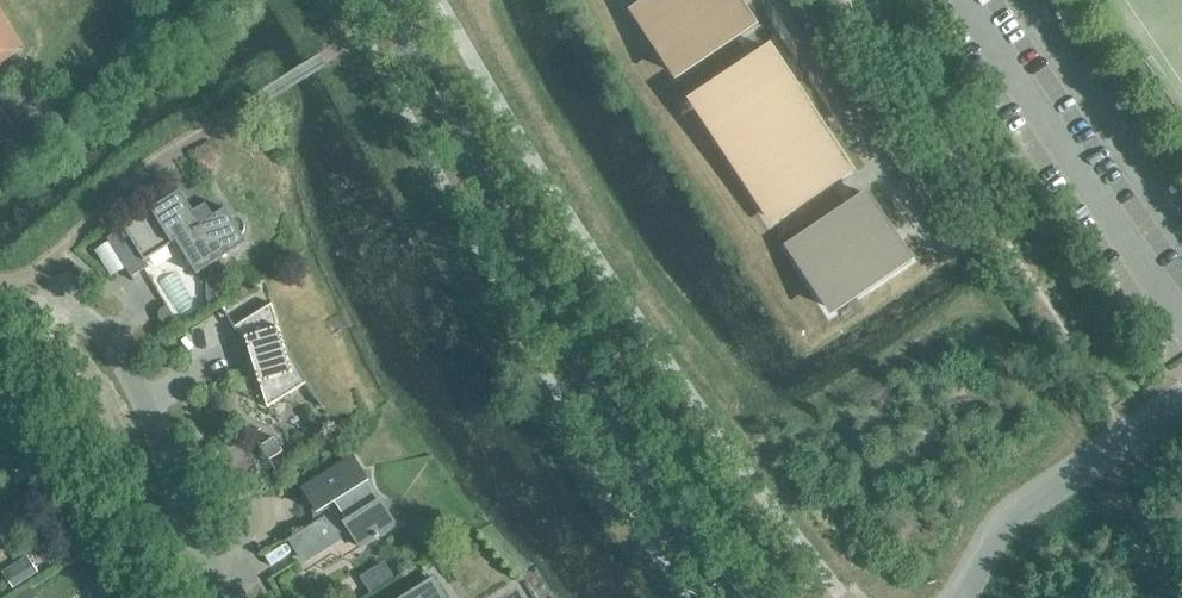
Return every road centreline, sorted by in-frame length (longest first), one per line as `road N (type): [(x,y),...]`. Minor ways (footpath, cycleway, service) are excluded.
road 1 (secondary): [(732,583),(625,443),(388,0)]
road 2 (unclassified): [(226,597),(127,368),(69,305)]
road 3 (unclassified): [(1181,402),(1011,519),(962,597)]

